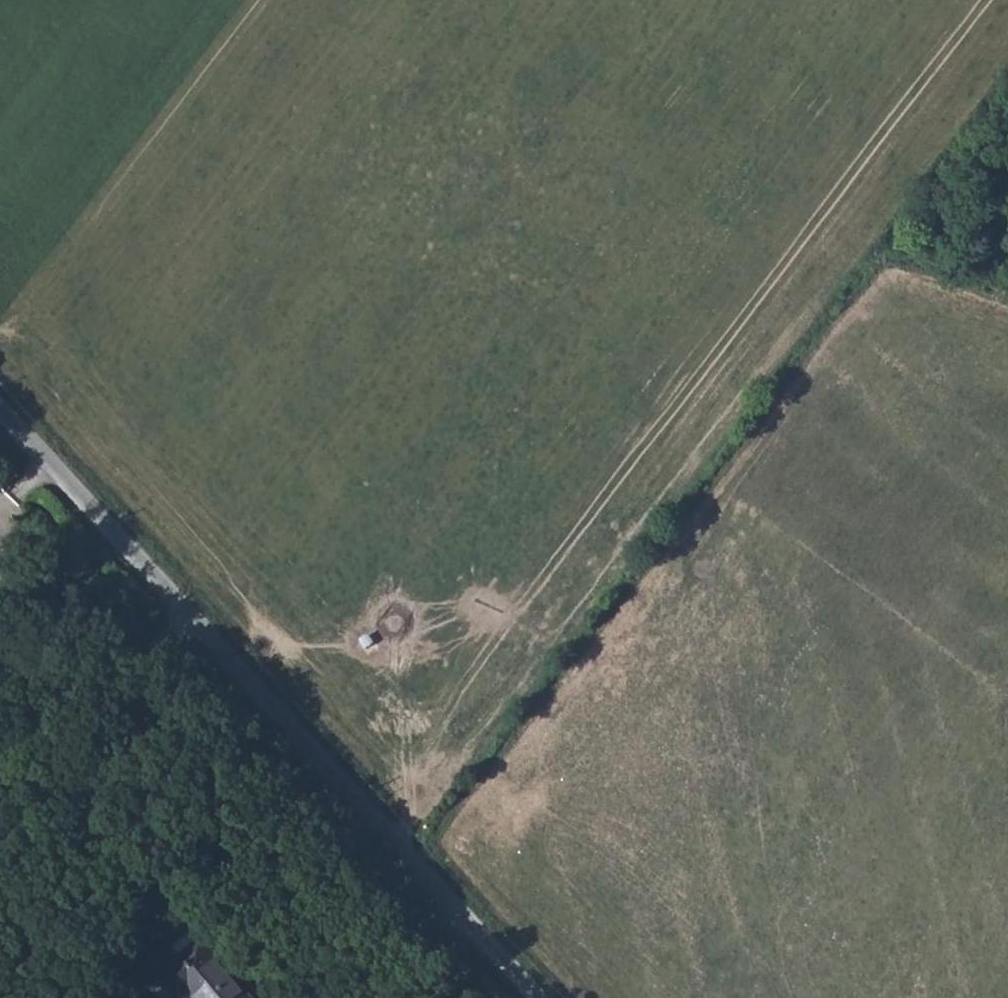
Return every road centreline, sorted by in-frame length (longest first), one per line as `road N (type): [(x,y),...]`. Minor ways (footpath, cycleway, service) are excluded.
road 1 (unclassified): [(191,625),(536,997)]
road 2 (unclassified): [(0,414),(191,625)]
road 3 (residential): [(191,625),(0,770)]

